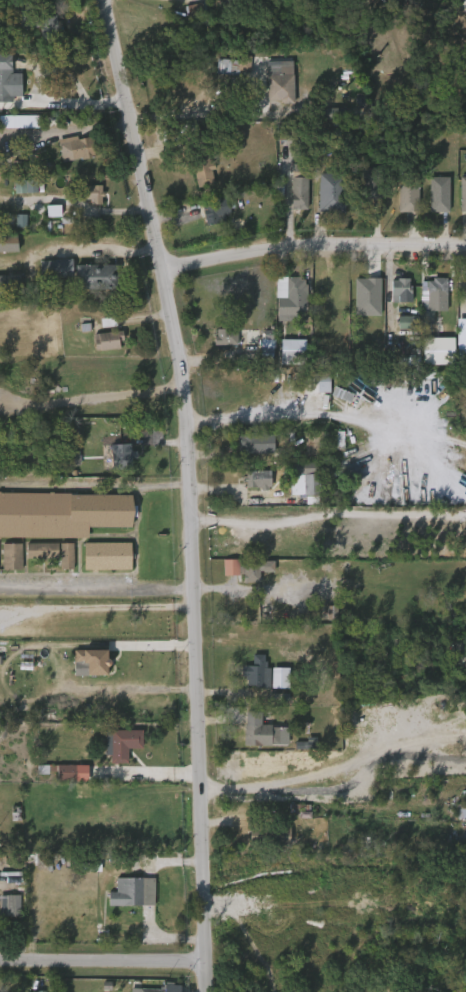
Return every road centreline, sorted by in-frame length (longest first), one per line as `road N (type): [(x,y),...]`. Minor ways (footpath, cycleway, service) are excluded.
road 1 (residential): [(205,991),(190,401),(105,0)]
road 2 (residential): [(166,276),(281,257),(465,257)]
road 3 (residential): [(0,960),(204,962)]

